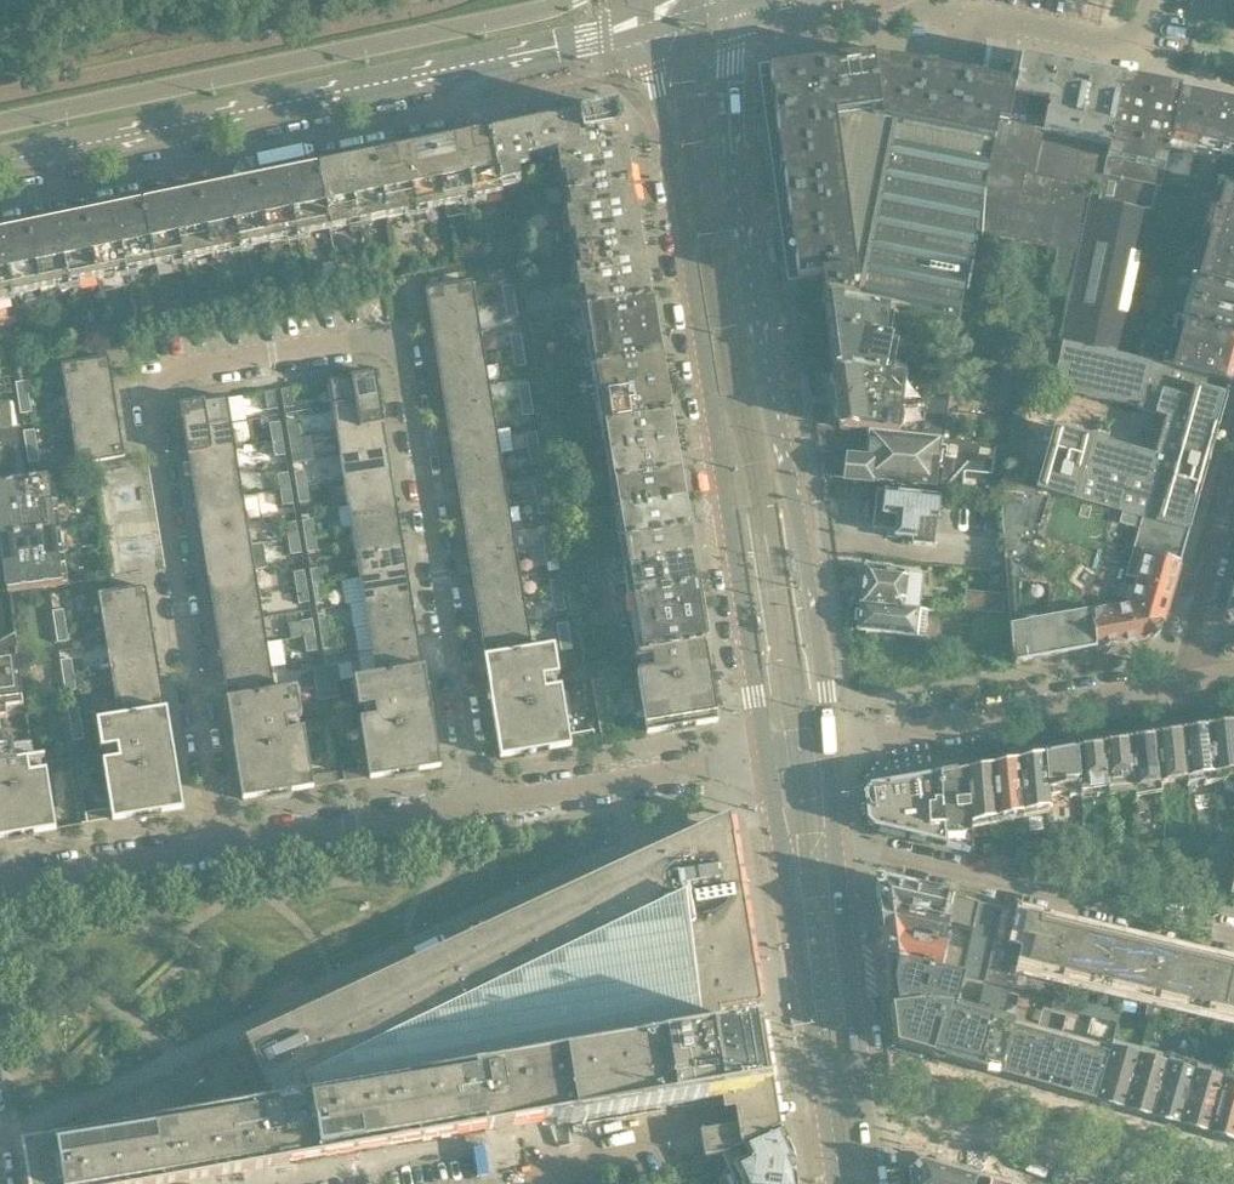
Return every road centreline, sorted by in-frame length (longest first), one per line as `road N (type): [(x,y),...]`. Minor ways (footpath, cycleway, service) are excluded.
road 1 (residential): [(221,846),(151,395),(162,379),(182,371),(358,343),(385,349),(408,376),(479,806)]
road 2 (tertiary): [(825,747),(733,156),(733,10)]
road 3 (tertiary): [(648,37),(765,757)]
road 4 (secondary): [(571,0),(0,120)]
road 5 (residential): [(0,203),(458,108),(482,73)]
road 6 (secondary): [(0,169),(482,73)]
road 7 (residential): [(1233,936),(854,847),(812,849)]
road 8 (residential): [(825,747),(1177,687)]
road 9 (residential): [(844,1108),(903,1106),(1177,1183)]
road 10 (residential): [(889,0),(1119,47),(1142,33),(1150,0)]
road 11 (residential): [(479,806),(765,757)]
road 12 (residential): [(221,846),(479,806)]
road 13 (tertiary): [(812,849),(844,1108)]
road 14 (residential): [(0,883),(221,846)]
road 15 (residential): [(1177,687),(1233,483)]
road 16 (secondary): [(482,73),(648,37)]

